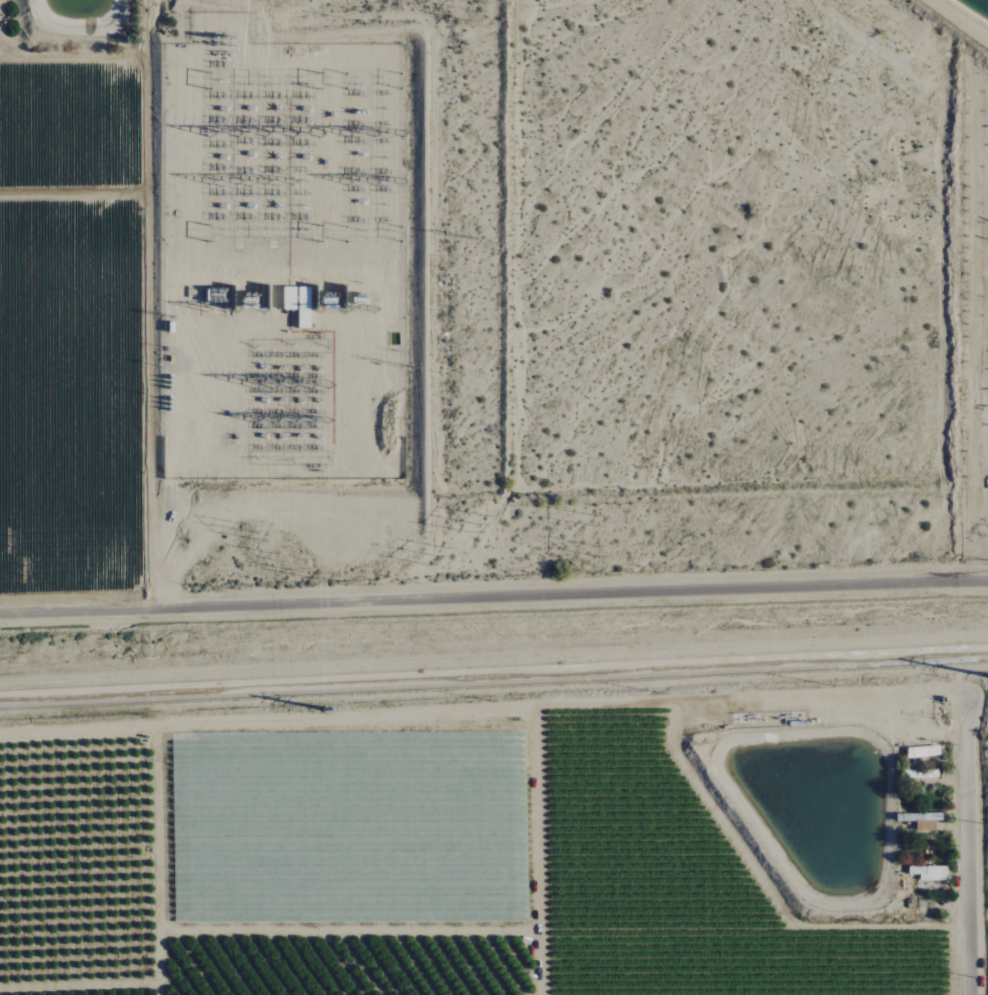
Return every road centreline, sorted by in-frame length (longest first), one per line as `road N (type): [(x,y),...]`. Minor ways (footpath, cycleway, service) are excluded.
road 1 (residential): [(0,615),(987,582)]
road 2 (residential): [(965,994),(967,803),(957,723)]

